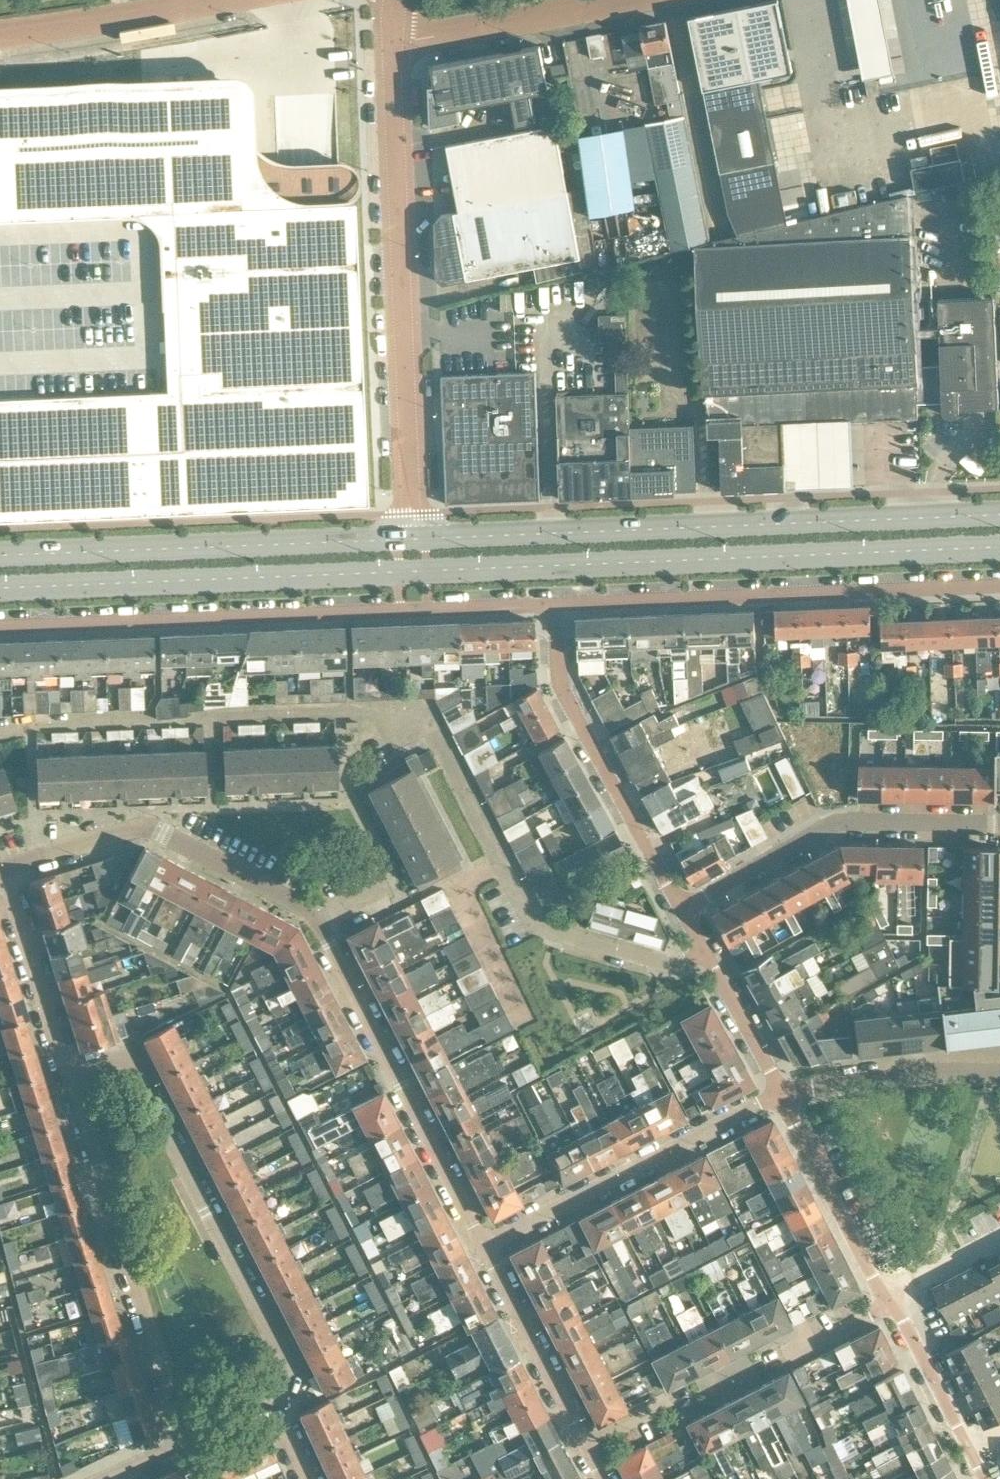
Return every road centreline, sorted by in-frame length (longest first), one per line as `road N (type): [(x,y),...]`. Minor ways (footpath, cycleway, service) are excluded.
road 1 (secondary): [(0,587),(999,546)]
road 2 (secondary): [(999,514),(414,538)]
road 3 (residential): [(0,630),(553,602)]
road 4 (unclassified): [(414,538),(392,48)]
road 5 (residential): [(553,602),(999,585)]
road 6 (residential): [(277,1407),(287,1361),(134,1067),(120,1060),(73,1075)]
road 7 (secondary): [(414,538),(0,554)]
road 8 (residential): [(73,1075),(185,1446)]
road 9 (residential): [(318,923),(485,1244)]
road 10 (residential): [(3,870),(150,827),(313,913),(318,923)]
road 11 (residential): [(680,908),(836,821),(999,823)]
road 12 (residential): [(553,602),(556,677),(680,908)]
road 13 (residential): [(485,1244),(782,1091)]
road 14 (unclassified): [(392,48),(640,0)]
road 15 (residential): [(782,1091),(886,1295)]
road 16 (residential): [(485,1244),(587,1446)]
road 17 (unclassified): [(782,1091),(923,1072),(999,1072)]
road 18 (unclassified): [(214,0),(0,34)]
road 19 (residential): [(3,870),(73,1075)]
road 20 (residential): [(680,908),(782,1091)]
road 21 (residential): [(892,1304),(969,1450)]
road 22 (residential): [(763,1362),(892,1304)]
road 23 (residential): [(886,1295),(999,1236)]

